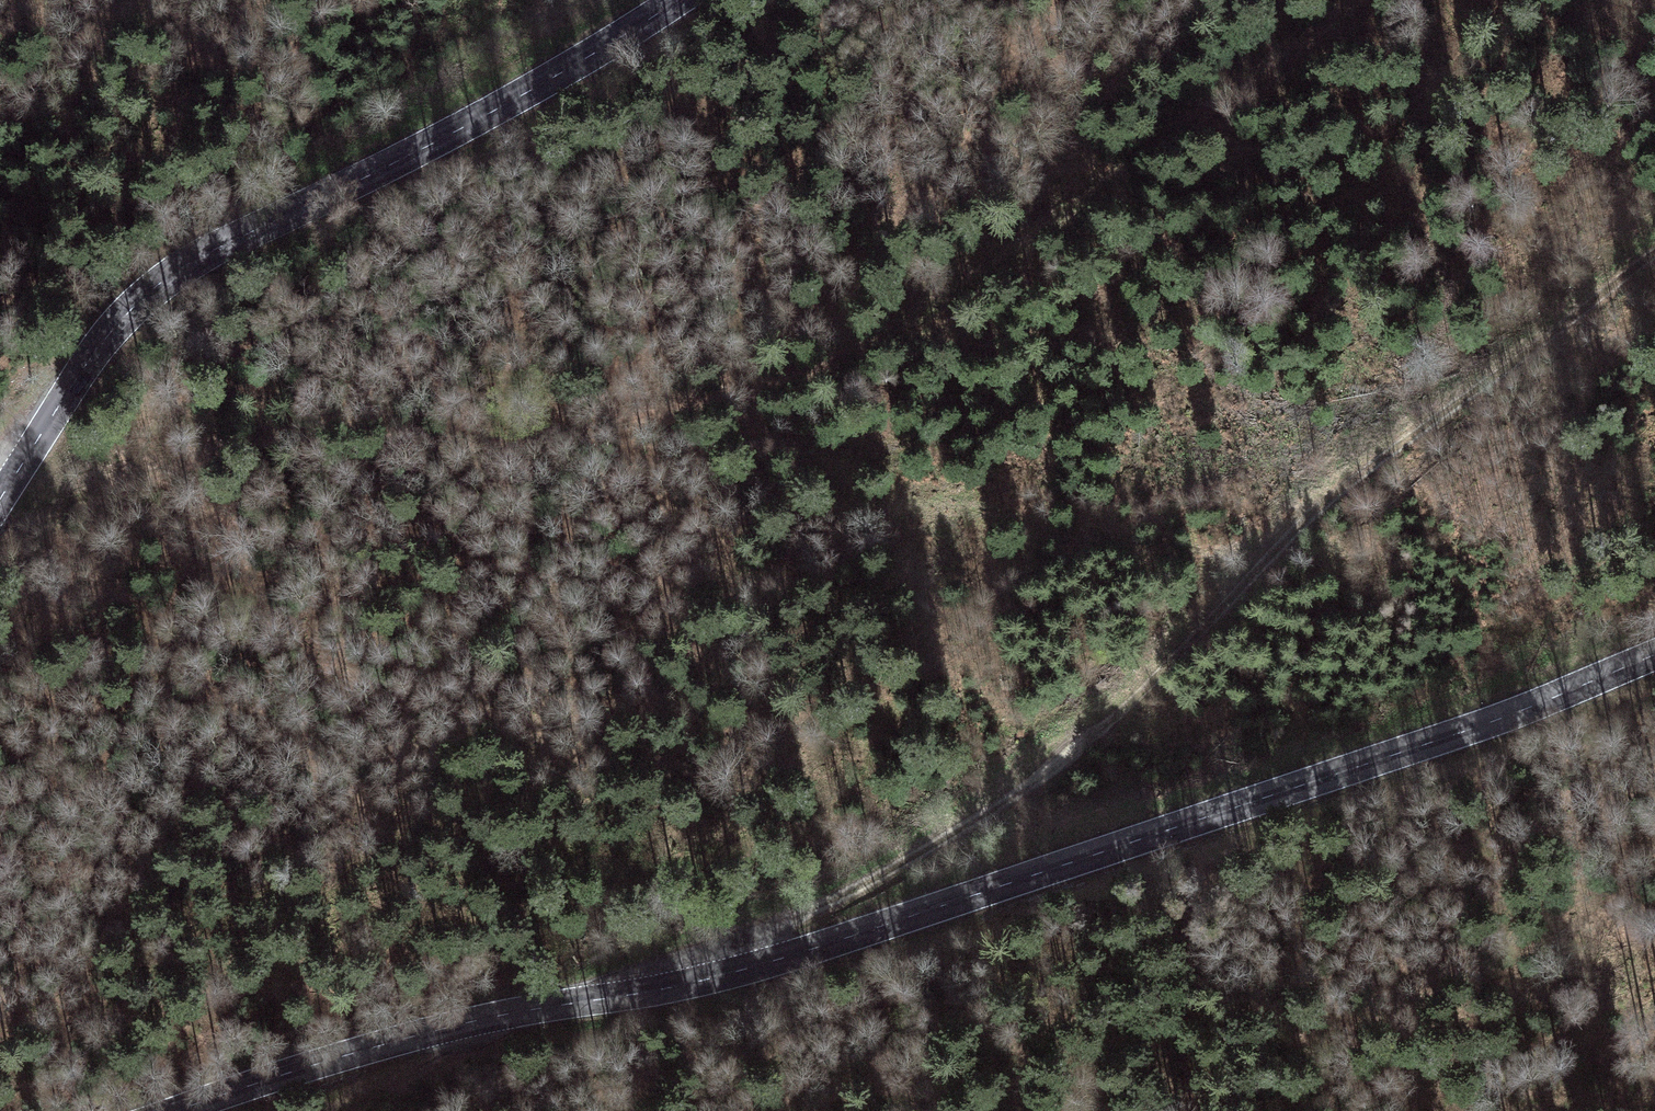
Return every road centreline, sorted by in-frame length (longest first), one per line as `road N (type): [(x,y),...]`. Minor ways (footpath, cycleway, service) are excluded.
road 1 (secondary): [(1654,654),(1463,731),(815,949),(669,988),(425,1030),(177,1110)]
road 2 (track): [(0,516),(260,436),(550,439),(845,368),(1347,0)]
road 3 (track): [(1654,247),(1290,535),(1105,729),(856,891),(772,932),(734,972)]
road 4 (secondary): [(0,500),(119,319),(167,280),(476,121),(677,0)]
road 5 (track): [(324,1110),(425,1030)]

